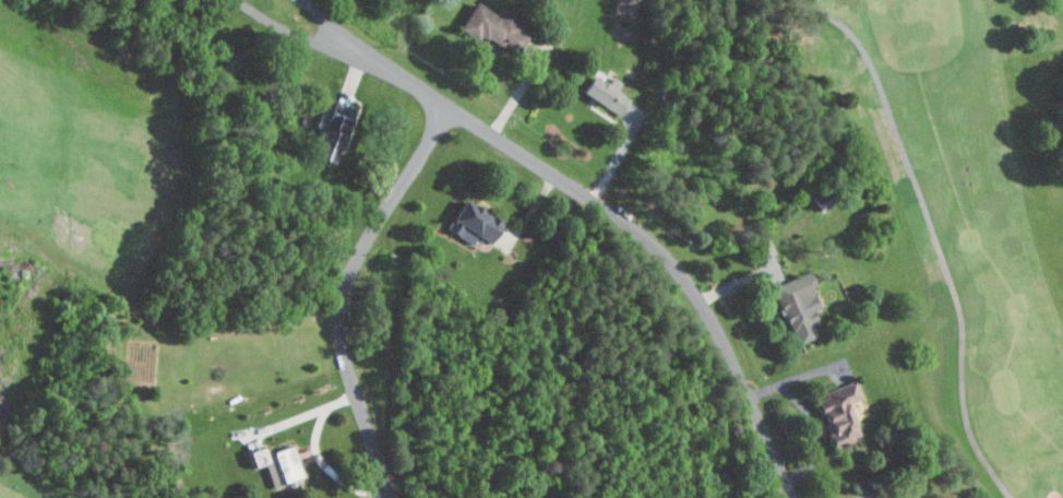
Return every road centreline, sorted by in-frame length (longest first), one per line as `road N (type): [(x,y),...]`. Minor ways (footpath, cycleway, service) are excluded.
road 1 (residential): [(789,497),(702,303),(661,252),(509,145),(357,54)]
road 2 (residential): [(394,497),(347,360),(343,304),(363,245),(449,107)]
road 3 (residential): [(241,0),(275,26),(357,54)]

